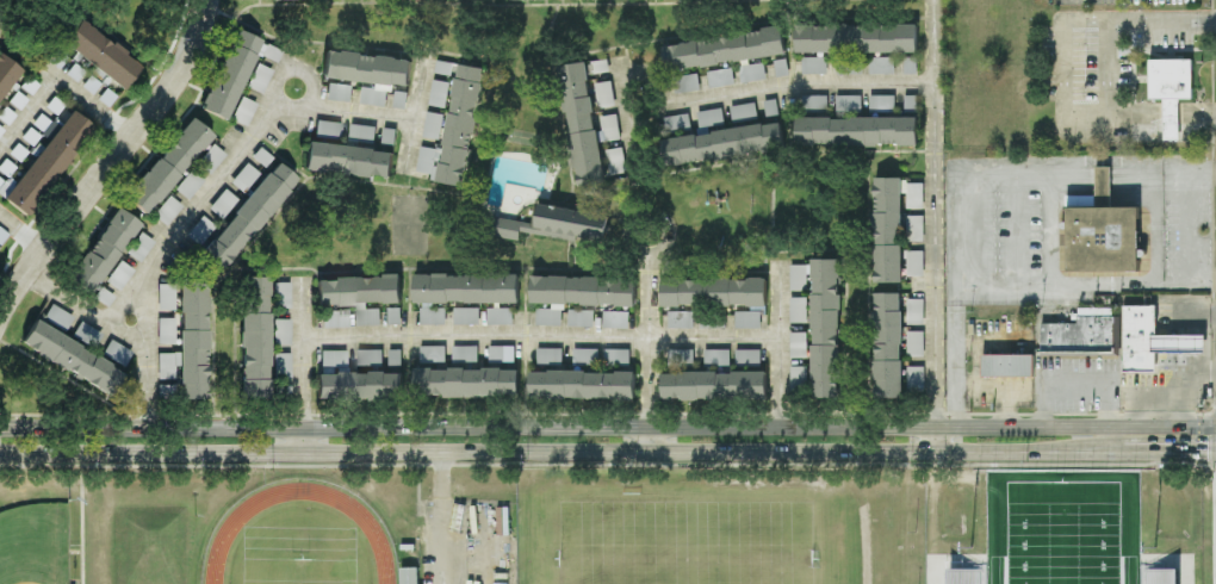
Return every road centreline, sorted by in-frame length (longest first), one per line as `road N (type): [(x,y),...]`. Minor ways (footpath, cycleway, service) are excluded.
road 1 (secondary): [(651,425),(0,427)]
road 2 (secondary): [(0,451),(651,451)]
road 3 (secondary): [(1215,428),(651,425)]
road 4 (secondary): [(651,451),(1131,452)]
road 5 (residential): [(0,314),(25,271),(178,80),(209,0)]

